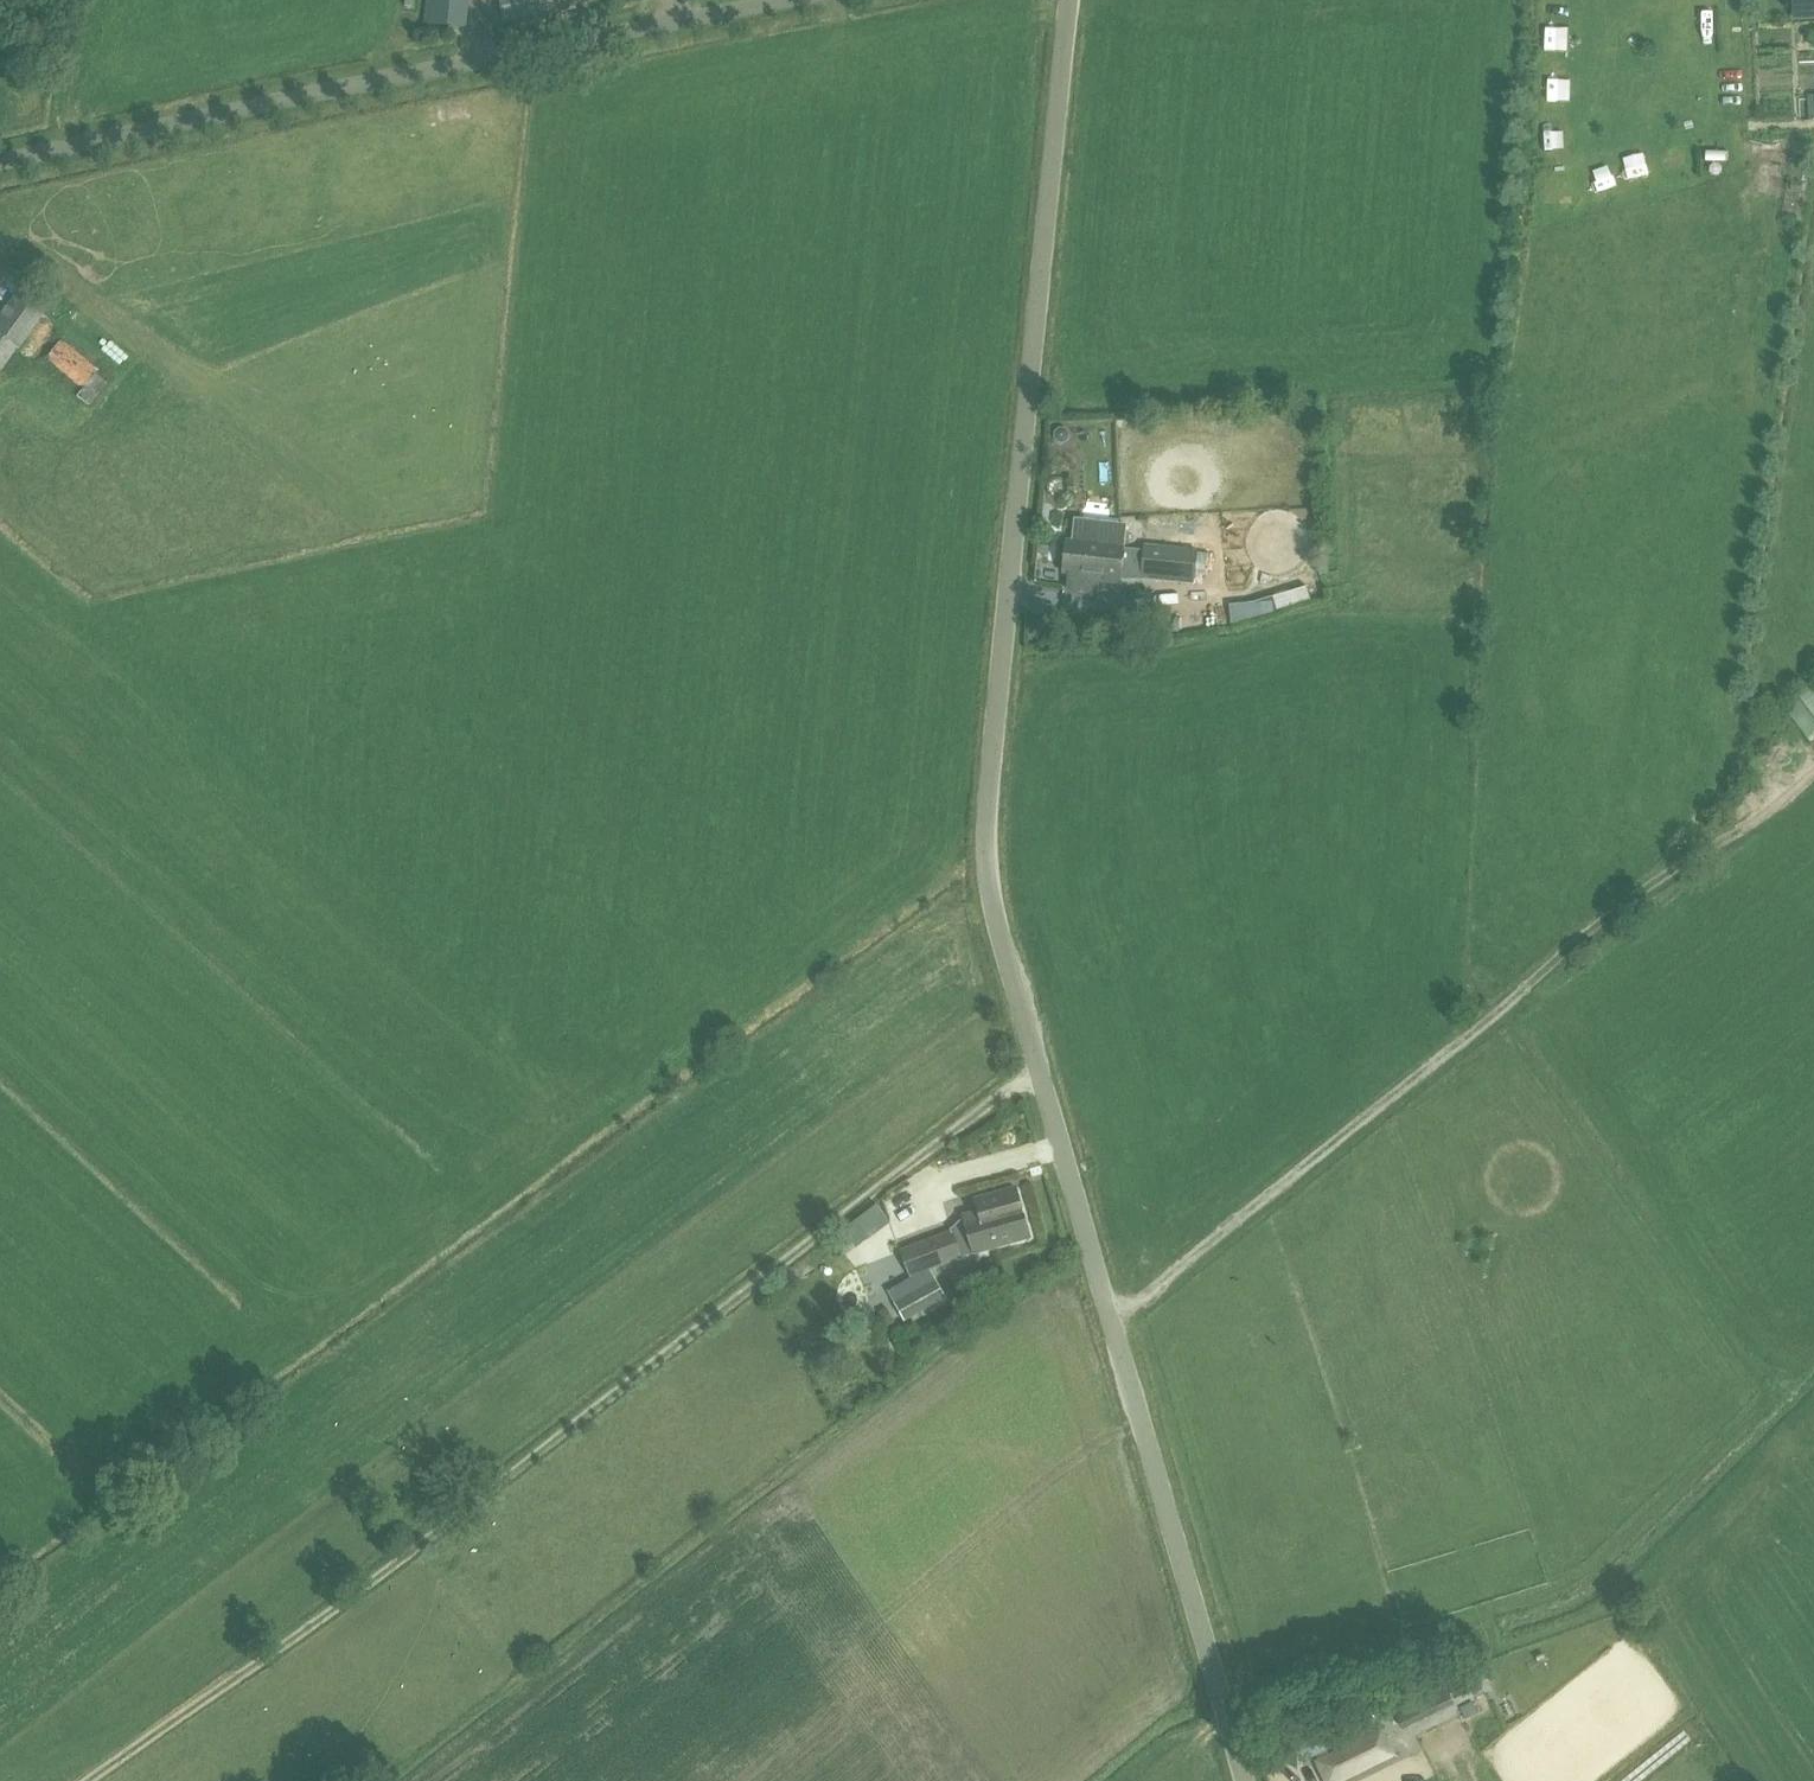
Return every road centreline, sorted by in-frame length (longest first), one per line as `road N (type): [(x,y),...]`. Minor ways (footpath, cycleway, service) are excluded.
road 1 (unclassified): [(1245,1780),(987,869),(1068,0)]
road 2 (unclassified): [(0,161),(782,0)]

